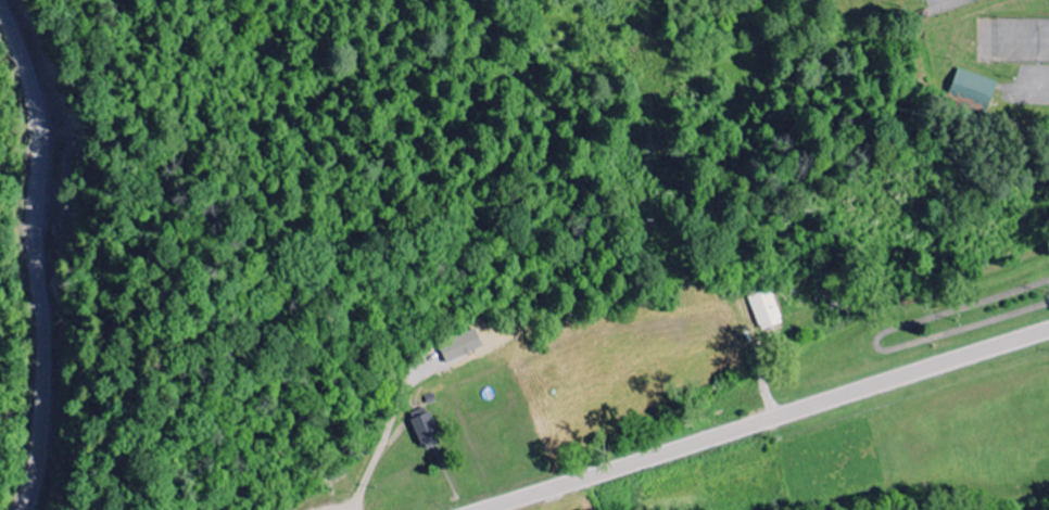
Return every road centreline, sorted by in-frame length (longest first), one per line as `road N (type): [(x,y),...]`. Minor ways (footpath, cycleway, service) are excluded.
road 1 (secondary): [(1048,330),(481,509)]

